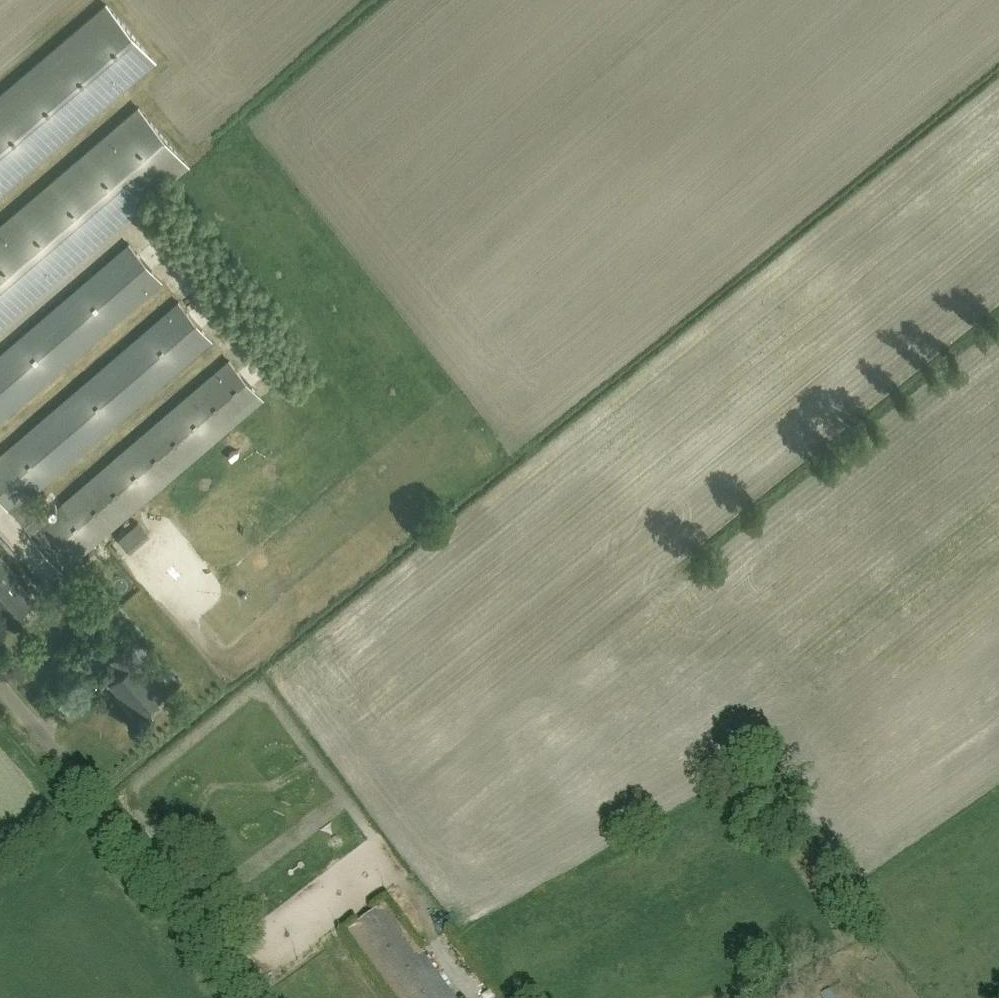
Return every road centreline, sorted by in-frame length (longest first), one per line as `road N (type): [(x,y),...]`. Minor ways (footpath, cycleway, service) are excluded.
road 1 (unclassified): [(250,997),(177,895),(0,683)]

